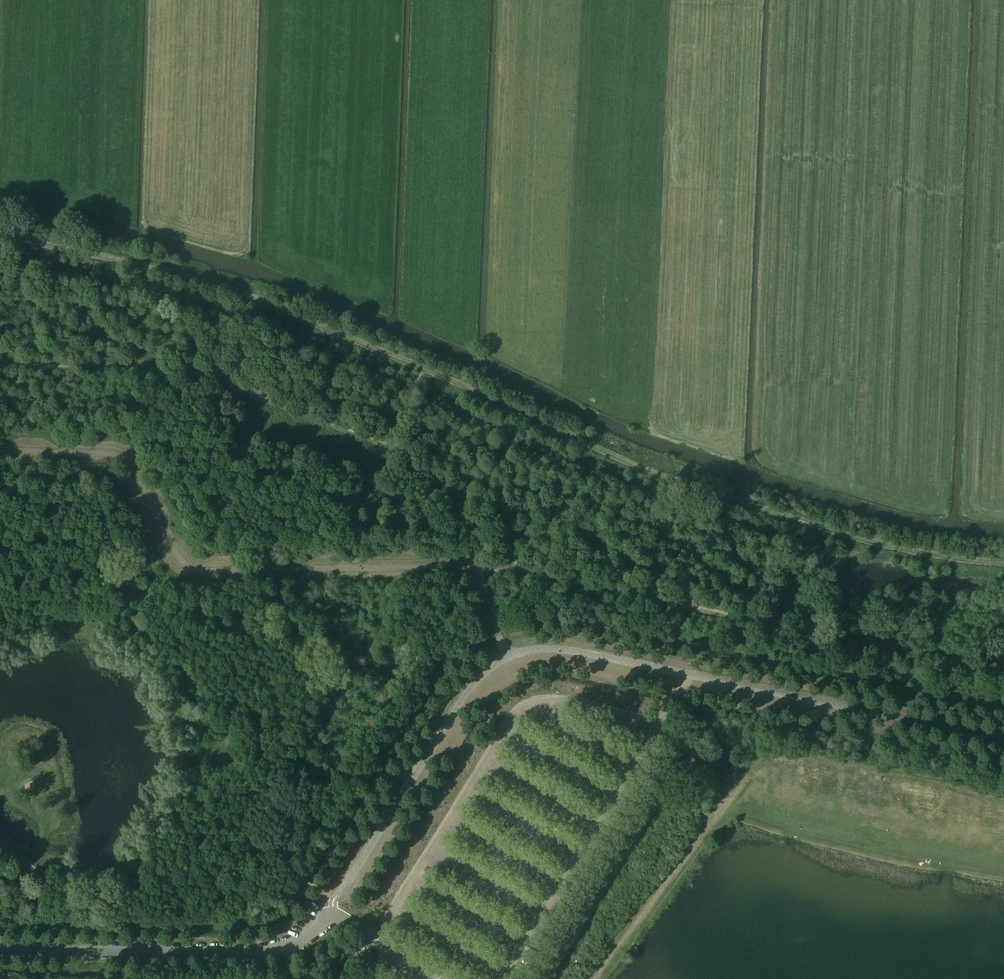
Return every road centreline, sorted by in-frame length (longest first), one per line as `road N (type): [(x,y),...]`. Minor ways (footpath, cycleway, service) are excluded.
road 1 (track): [(0,451),(119,457),(137,473),(171,545),(192,569),(477,571)]
road 2 (unknown): [(656,730),(678,757),(540,978)]

